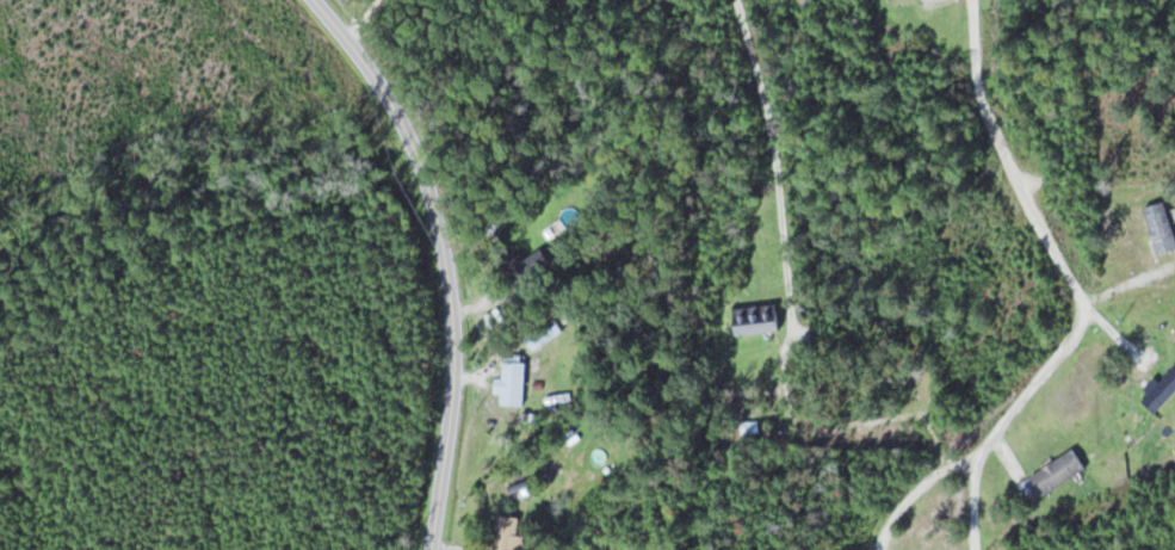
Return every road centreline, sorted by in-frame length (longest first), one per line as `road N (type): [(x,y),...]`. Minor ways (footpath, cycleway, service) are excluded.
road 1 (residential): [(973,0),(978,93),(1083,309),(975,458),(905,495),(878,549)]
road 2 (residential): [(430,549),(452,373),(439,234),(391,107),(311,0)]

